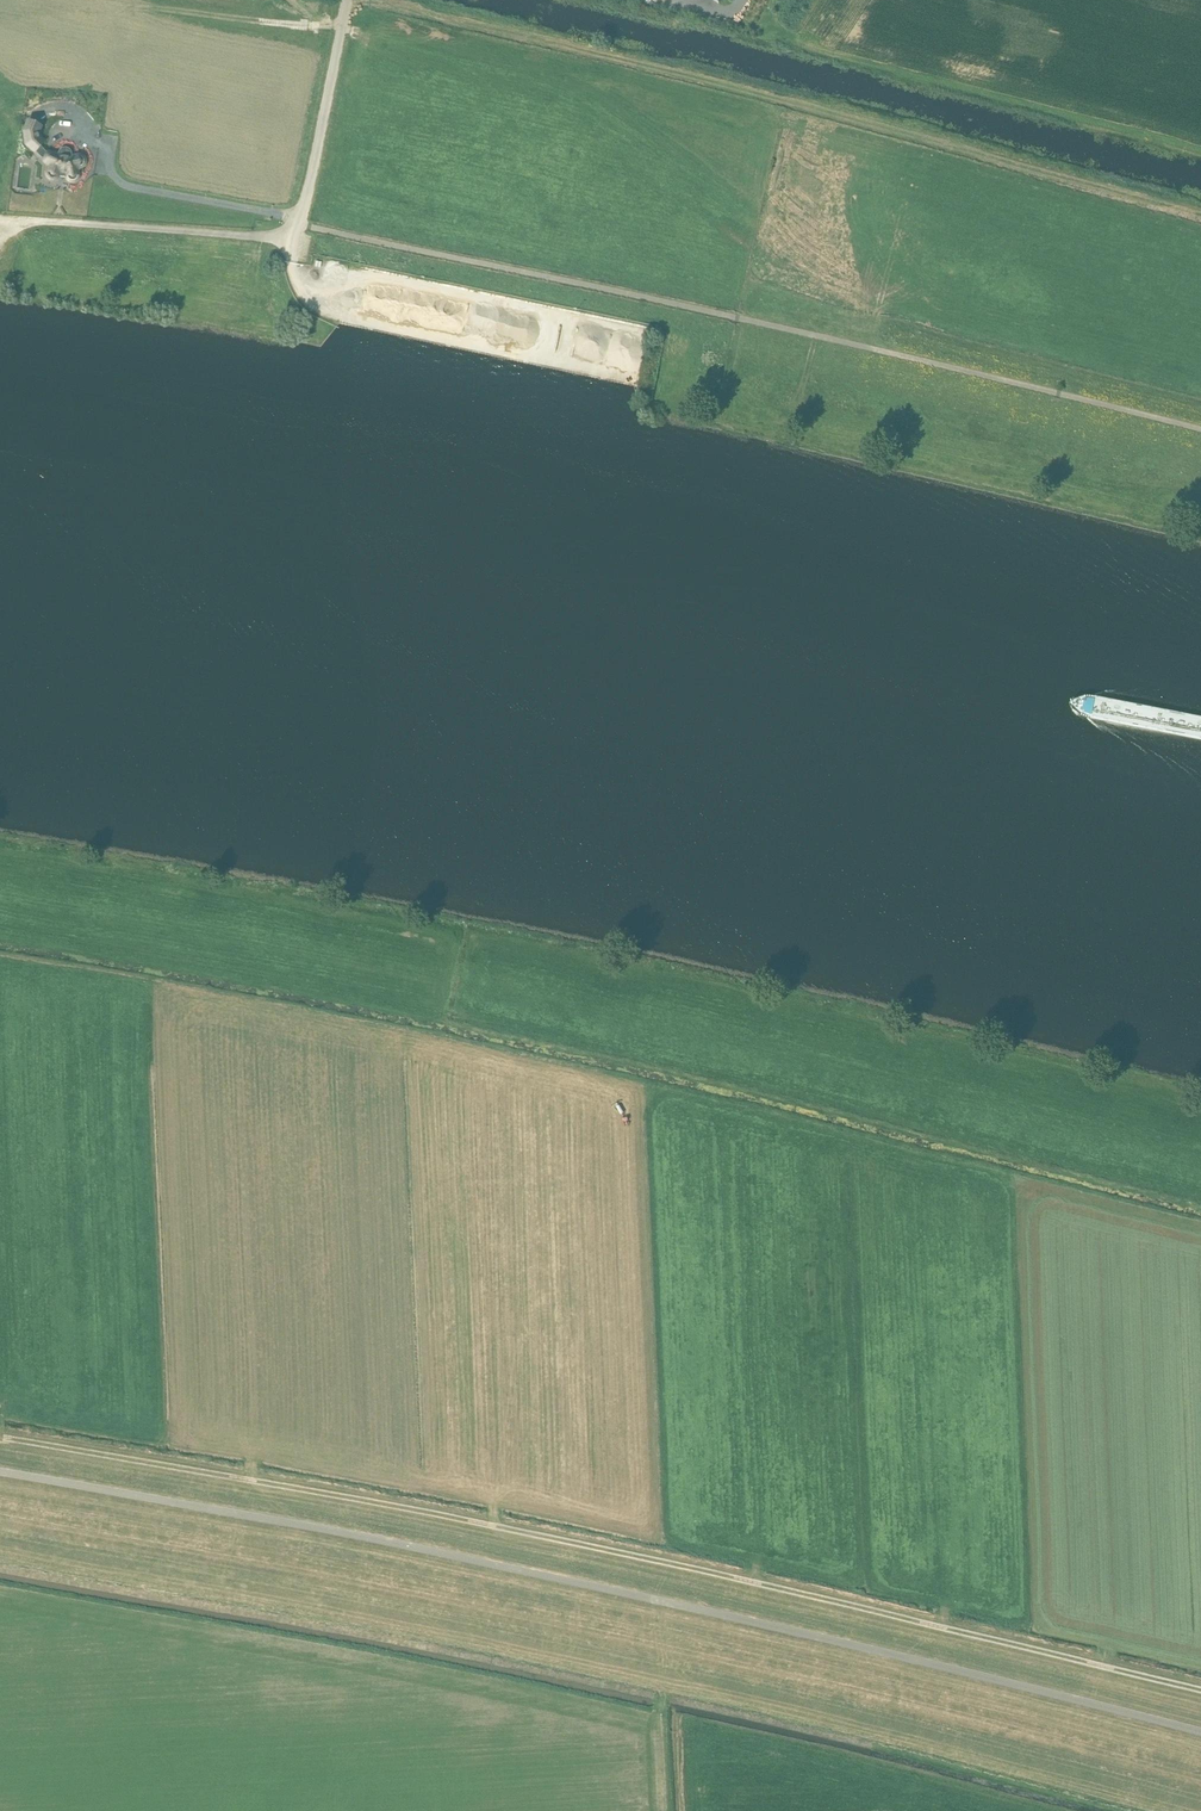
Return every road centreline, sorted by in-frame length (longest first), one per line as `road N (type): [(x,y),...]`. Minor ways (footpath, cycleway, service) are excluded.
road 1 (unclassified): [(61,224),(294,235),(349,0)]

